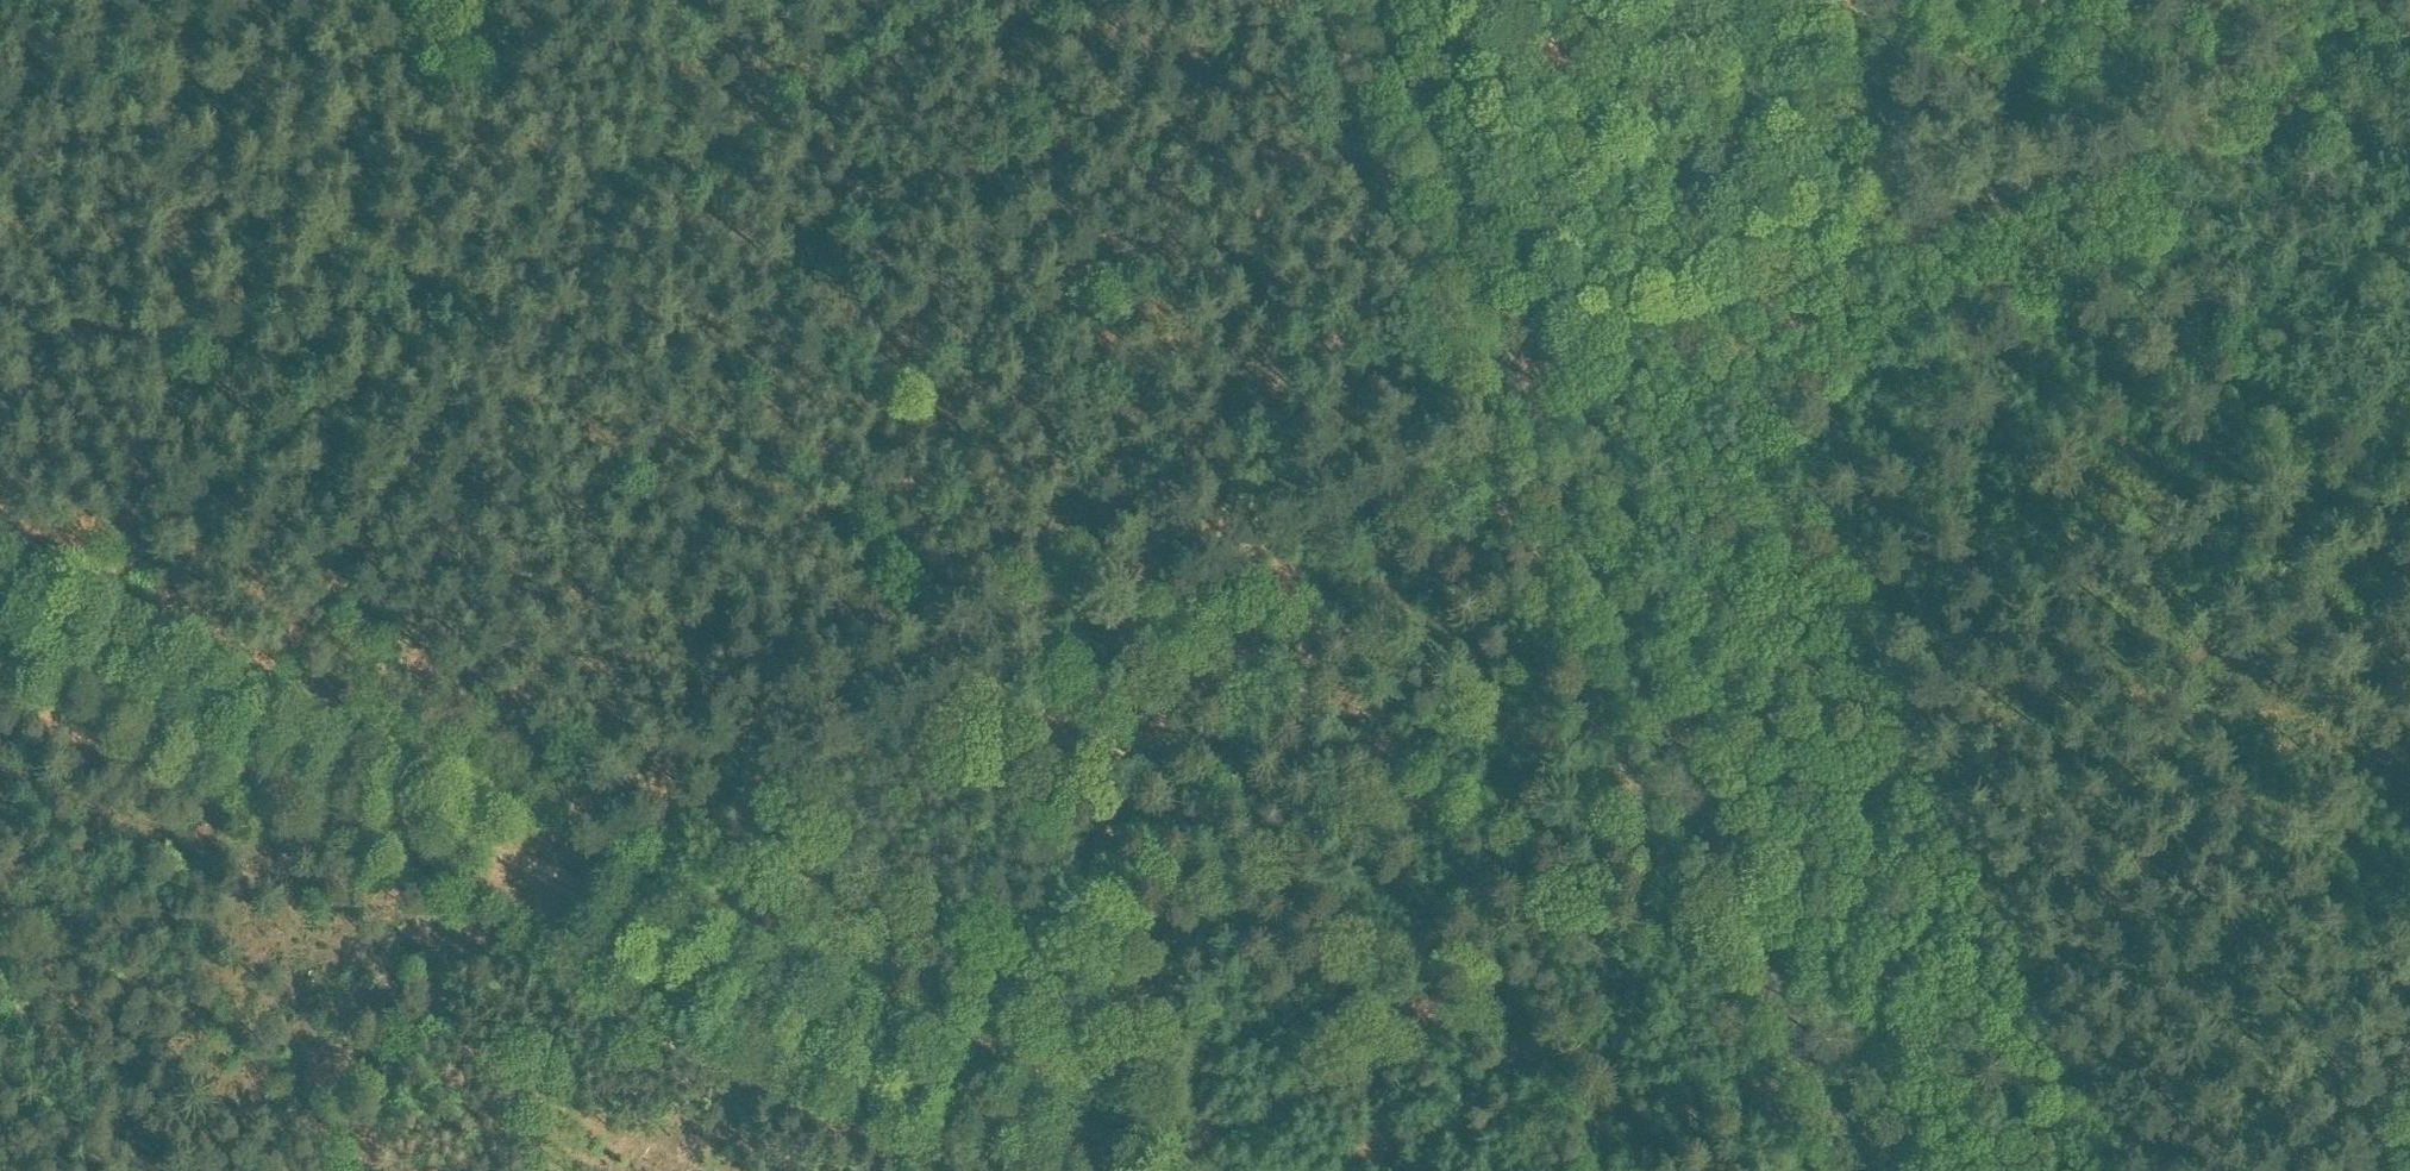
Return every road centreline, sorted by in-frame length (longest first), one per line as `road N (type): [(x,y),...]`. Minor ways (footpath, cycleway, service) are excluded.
road 1 (unclassified): [(1854,1170),(1512,399),(1381,0)]
road 2 (track): [(64,621),(1102,1170)]
road 3 (track): [(2409,59),(1515,406)]
road 4 (track): [(508,856),(480,901),(366,1170)]
road 5 (track): [(2344,1170),(2409,1053)]

